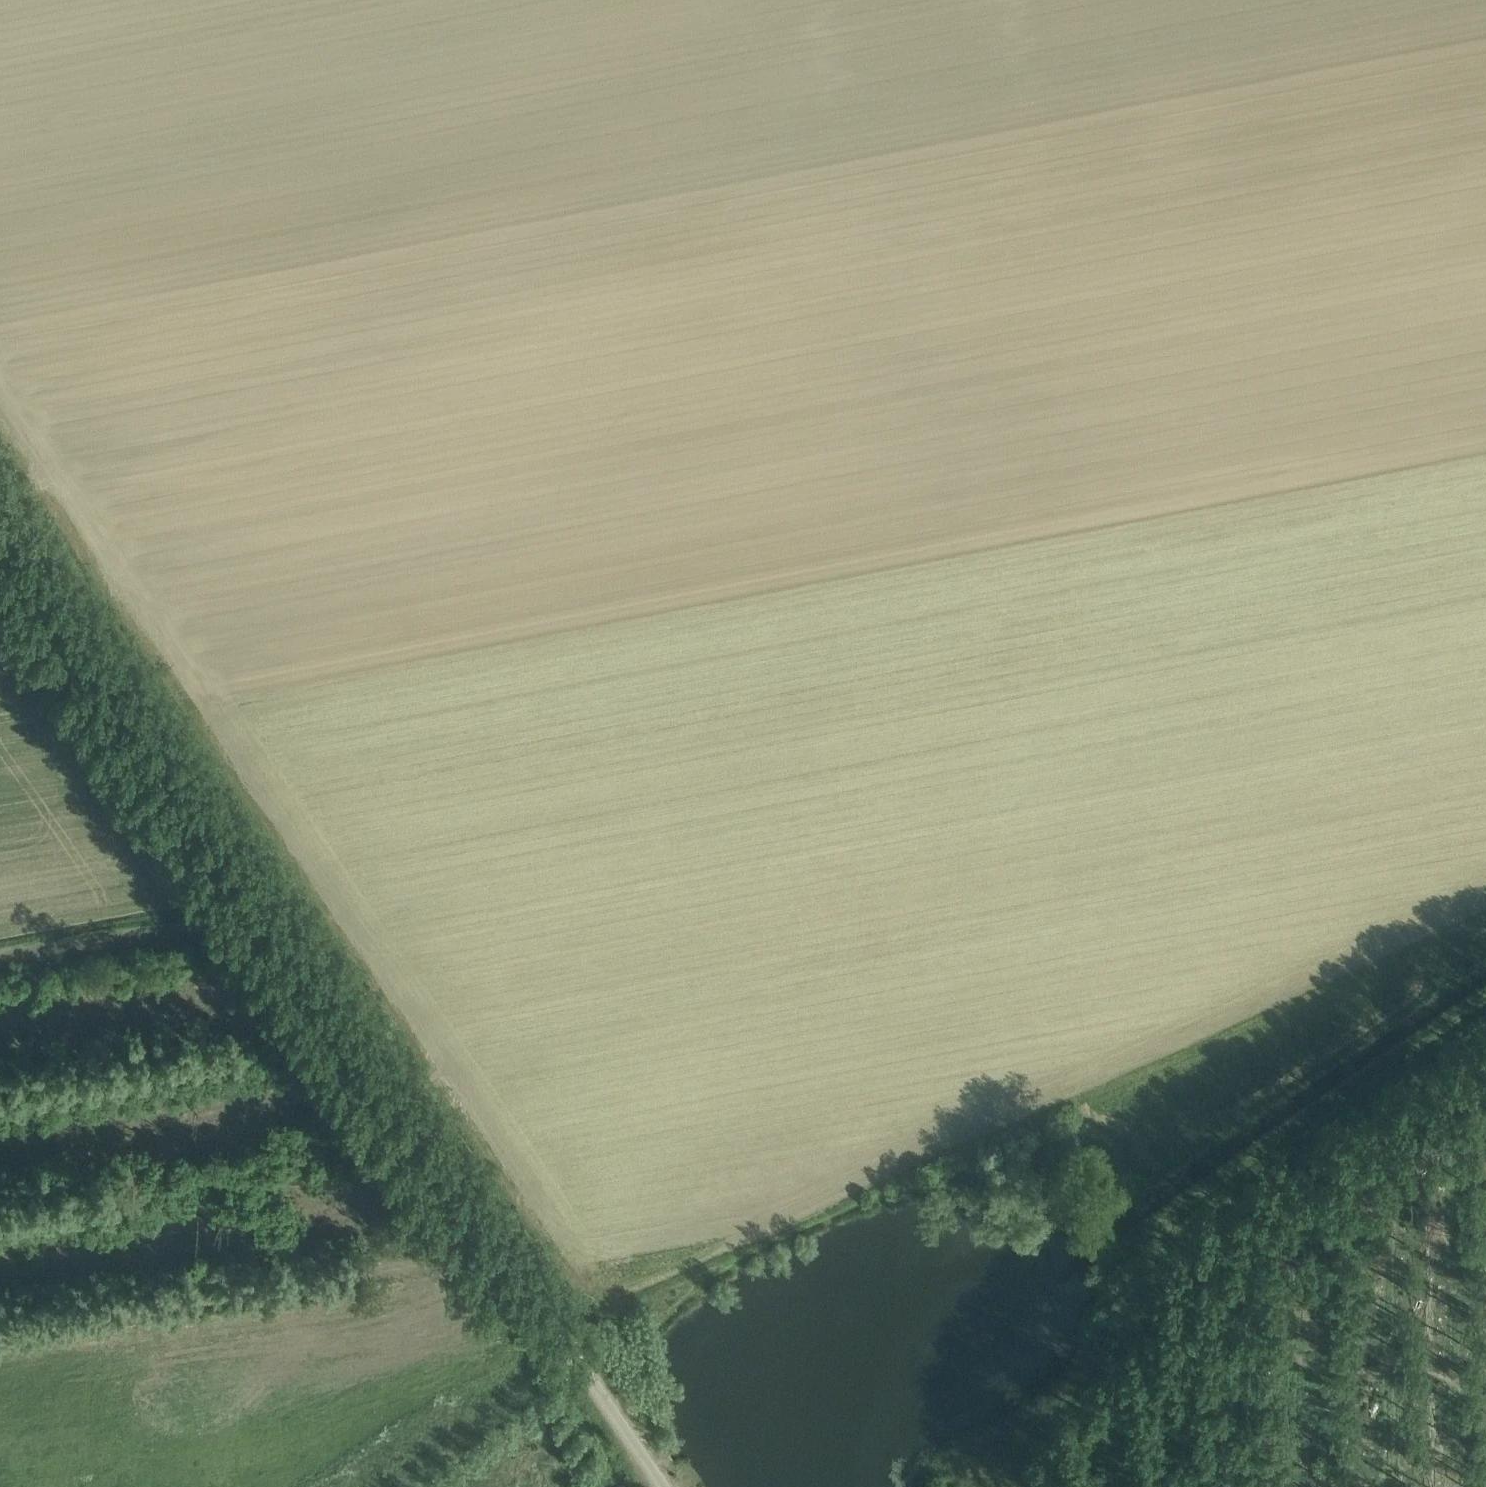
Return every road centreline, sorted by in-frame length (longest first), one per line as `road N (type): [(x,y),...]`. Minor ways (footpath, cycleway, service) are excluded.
road 1 (unclassified): [(662,1486),(0,500)]
road 2 (track): [(499,1242),(0,1319)]

